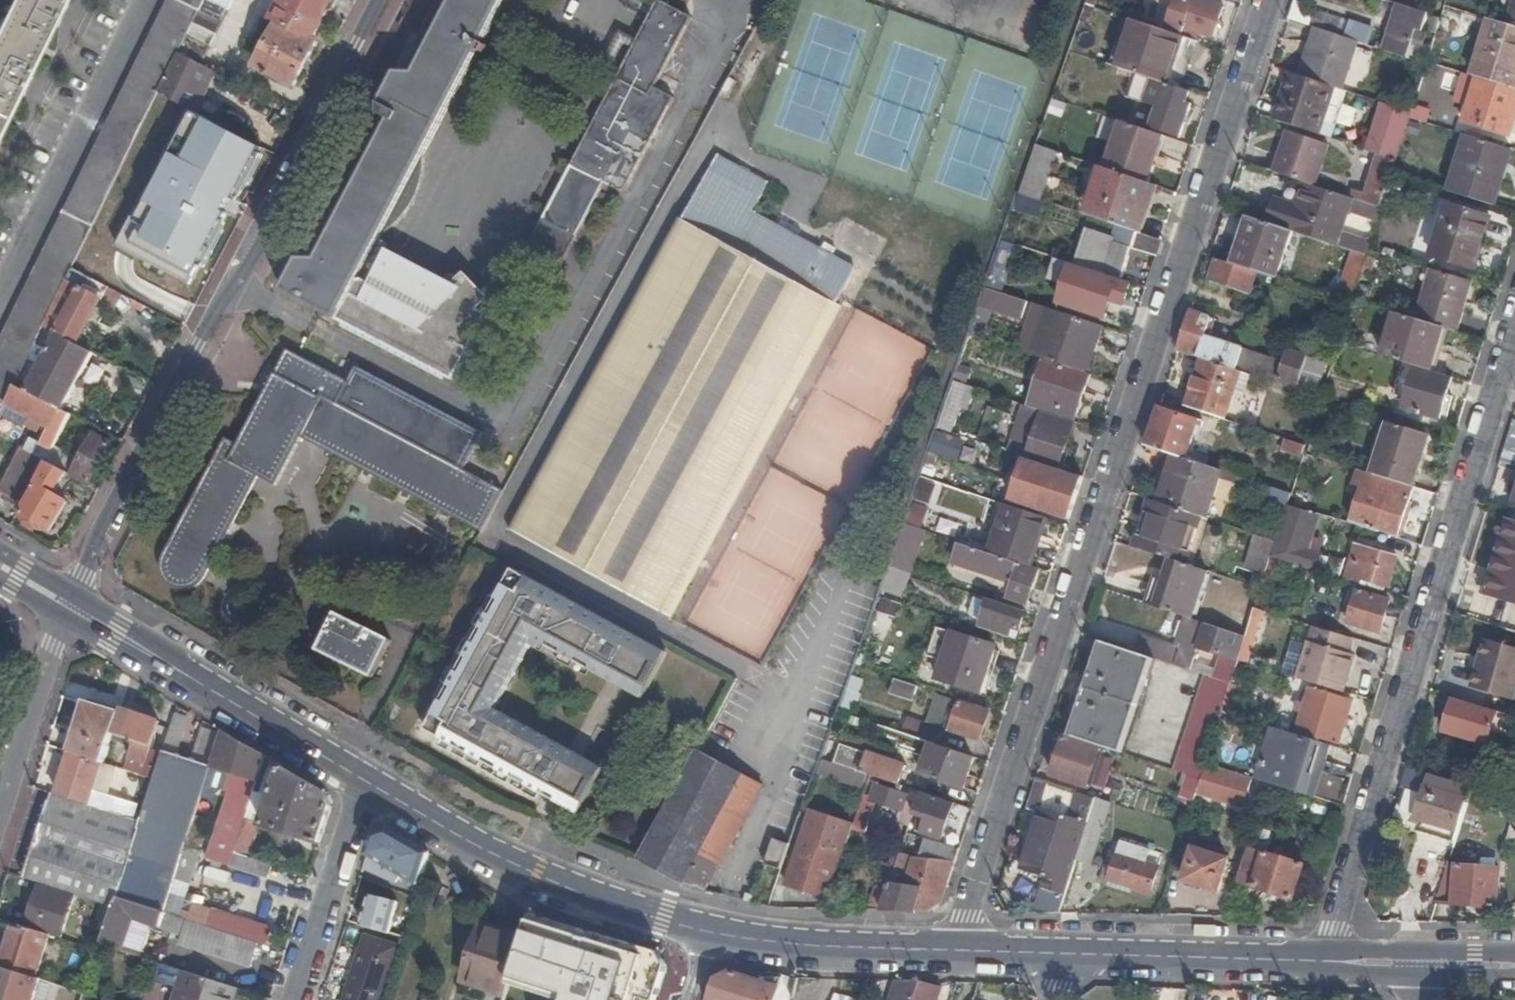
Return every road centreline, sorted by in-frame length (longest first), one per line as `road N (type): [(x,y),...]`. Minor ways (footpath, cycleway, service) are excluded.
road 1 (residential): [(1261,0),(946,951)]
road 2 (unclassified): [(1316,961),(1514,308)]
road 3 (unclassified): [(379,0),(224,287),(99,533),(77,592)]
road 4 (tertiary): [(712,933),(561,887),(366,780)]
road 5 (tertiary): [(1316,961),(1070,953)]
road 6 (tertiary): [(946,951),(712,933)]
road 7 (residential): [(297,999),(366,780)]
road 8 (unclassified): [(65,619),(0,808)]
road 9 (tertiary): [(366,780),(208,689)]
road 10 (tertiary): [(208,689),(165,650),(77,592)]
road 11 (tertiary): [(65,619),(208,689)]
road 12 (tertiary): [(1070,953),(946,951)]

